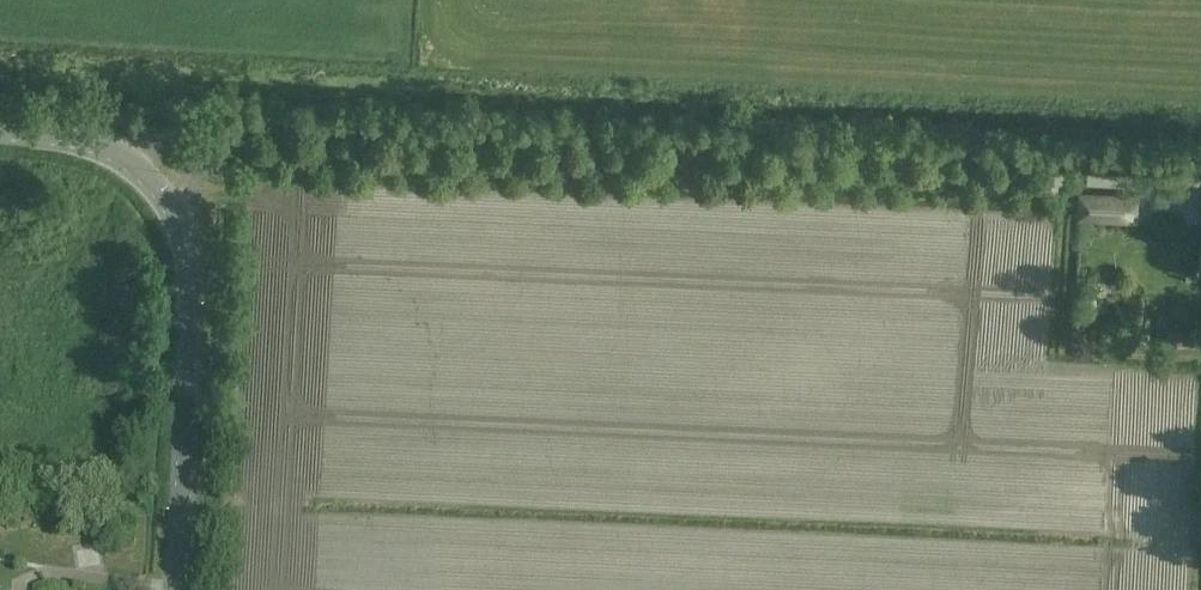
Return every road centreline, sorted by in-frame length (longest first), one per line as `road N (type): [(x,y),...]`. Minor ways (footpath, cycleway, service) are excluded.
road 1 (track): [(1200,162),(291,121),(235,123),(119,154)]
road 2 (track): [(169,203),(193,160),(237,145),(1096,184)]
road 3 (tertiary): [(176,589),(191,302),(183,237),(169,203),(128,160),(69,138),(0,132)]

